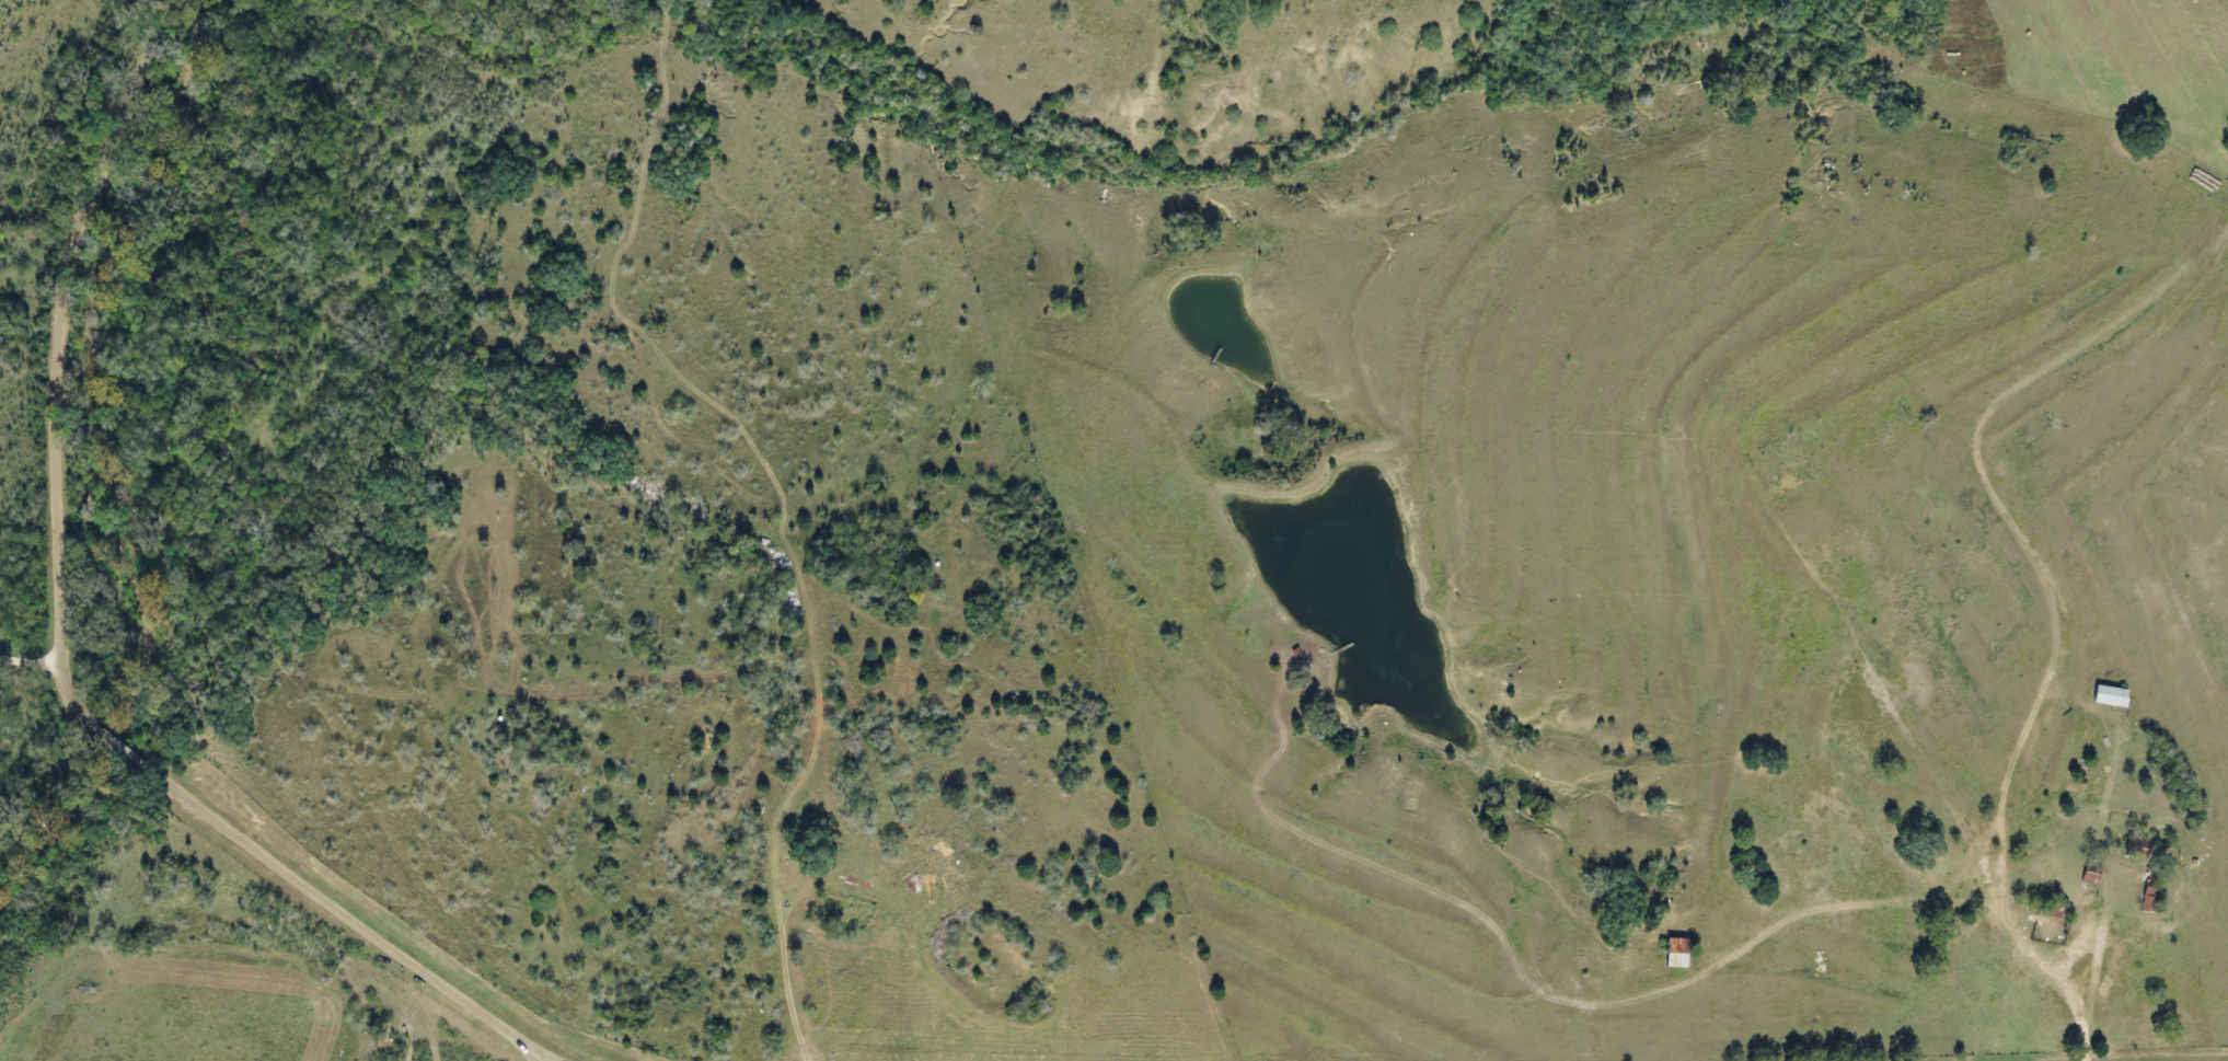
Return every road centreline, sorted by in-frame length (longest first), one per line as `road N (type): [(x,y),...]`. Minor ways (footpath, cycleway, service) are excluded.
road 1 (residential): [(578,1060),(511,1029),(155,774),(79,704),(67,650),(57,343),(70,266),(162,0)]

